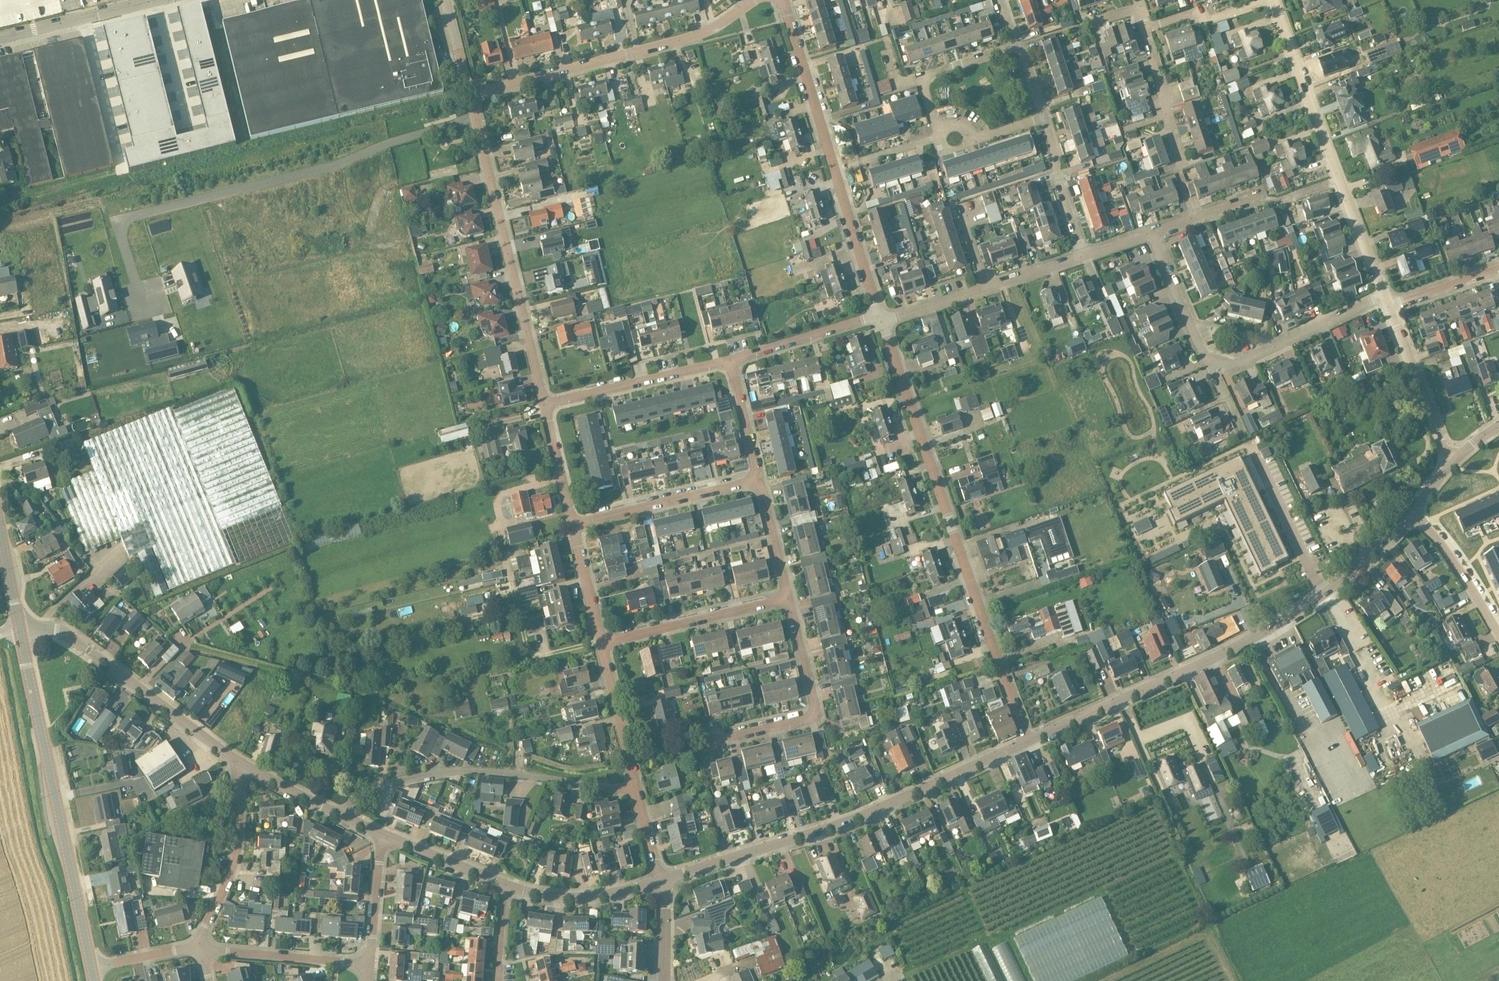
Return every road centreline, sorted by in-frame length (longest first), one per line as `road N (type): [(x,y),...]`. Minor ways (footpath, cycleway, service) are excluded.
road 1 (residential): [(475,120),(339,165),(119,219),(143,309)]
road 2 (tertiary): [(1028,740),(1306,608),(1413,514)]
road 3 (residential): [(1028,740),(883,320)]
road 4 (tertiary): [(660,882),(861,820),(1028,740)]
road 5 (secondary): [(92,968),(19,630)]
road 6 (residential): [(883,320),(782,0)]
road 7 (residential): [(345,816),(364,790),(448,772),(637,788)]
road 8 (residential): [(470,94),(695,37),(754,0)]
road 9 (residential): [(544,405),(475,120)]
road 10 (residential): [(713,743),(818,715),(791,599)]
road 11 (tertiary): [(72,637),(241,764)]
road 12 (residential): [(601,643),(791,599)]
road 13 (residential): [(1342,180),(1271,1)]
road 14 (residential): [(198,948),(241,841),(241,764)]
road 15 (residential): [(572,523),(758,475)]
road 16 (residential): [(544,405),(731,362)]
road 17 (residential): [(1209,364),(1235,366),(1384,295)]
road 18 (residential): [(198,948),(369,964)]
road 19 (residential): [(1451,462),(1387,305)]
road 20 (unclassified): [(158,0),(0,39)]
road 21 (residential): [(731,362),(883,320)]
road 22 (residential): [(1192,217),(1258,199),(1272,204),(1342,180)]
road 23 (tertiary): [(509,885),(572,899),(660,882)]
road 24 (residential): [(637,788),(601,643)]
road 25 (residential): [(1498,634),(1459,567),(1413,514)]
road 26 (residential): [(1209,364),(1149,232)]
road 27 (residential): [(1081,253),(1043,118)]
road 28 (tertiary): [(383,833),(509,885)]
road 29 (residential): [(369,964),(383,833)]
road 30 (residential): [(1145,32),(1271,1)]
road 31 (residential): [(791,599),(758,475)]
road 32 (residential): [(601,643),(572,523)]
road 33 (residential): [(1384,295),(1342,180)]
road 34 (residential): [(572,523),(544,405)]

